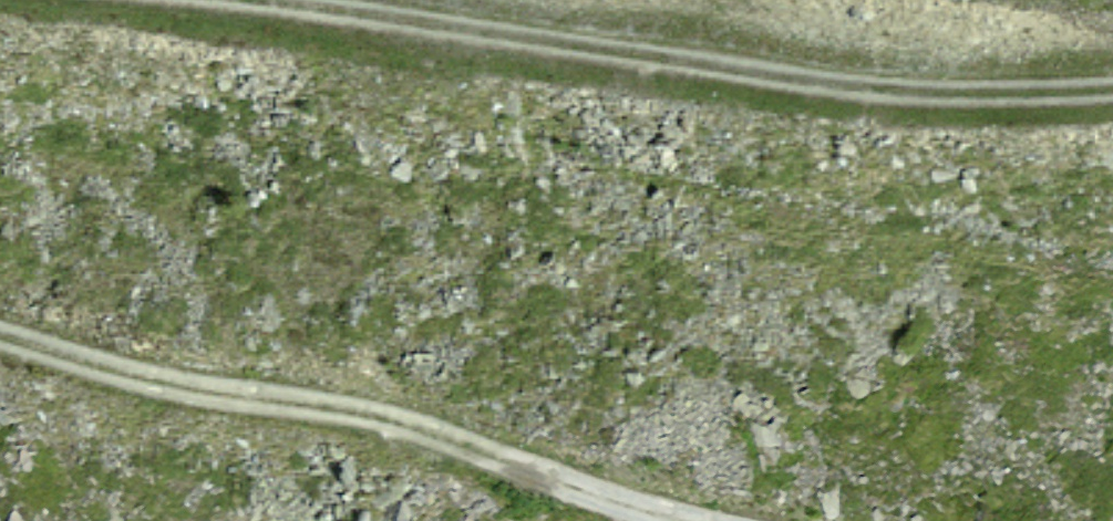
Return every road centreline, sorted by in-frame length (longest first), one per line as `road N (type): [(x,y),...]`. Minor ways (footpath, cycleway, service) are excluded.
road 1 (track): [(264,0),(889,90),(1112,90)]
road 2 (track): [(683,520),(369,415),(175,386),(0,336)]

